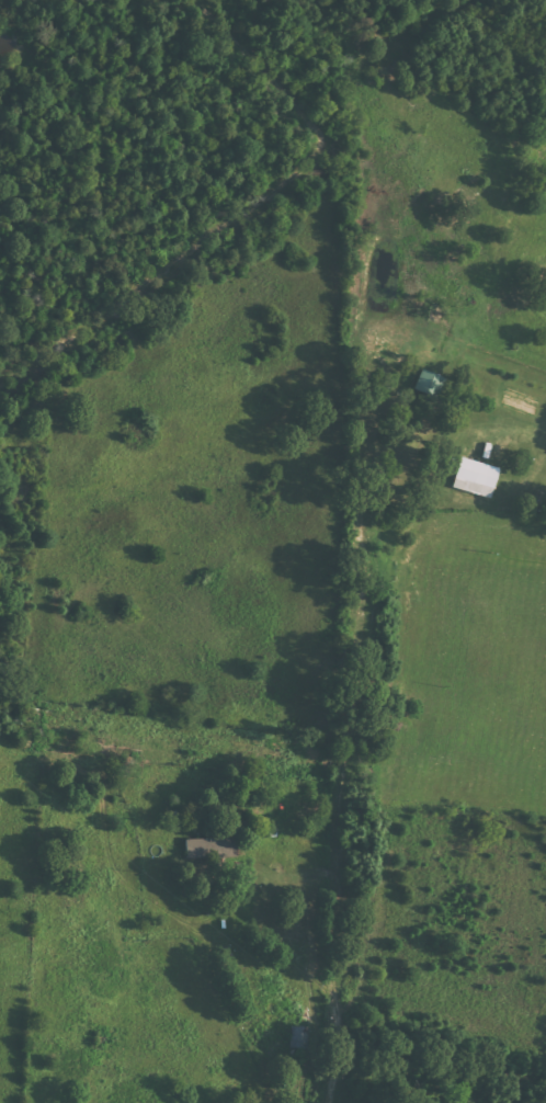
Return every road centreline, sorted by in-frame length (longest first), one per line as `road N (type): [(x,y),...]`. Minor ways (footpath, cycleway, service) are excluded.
road 1 (residential): [(86,0),(88,61),(54,121),(54,296),(24,340)]

